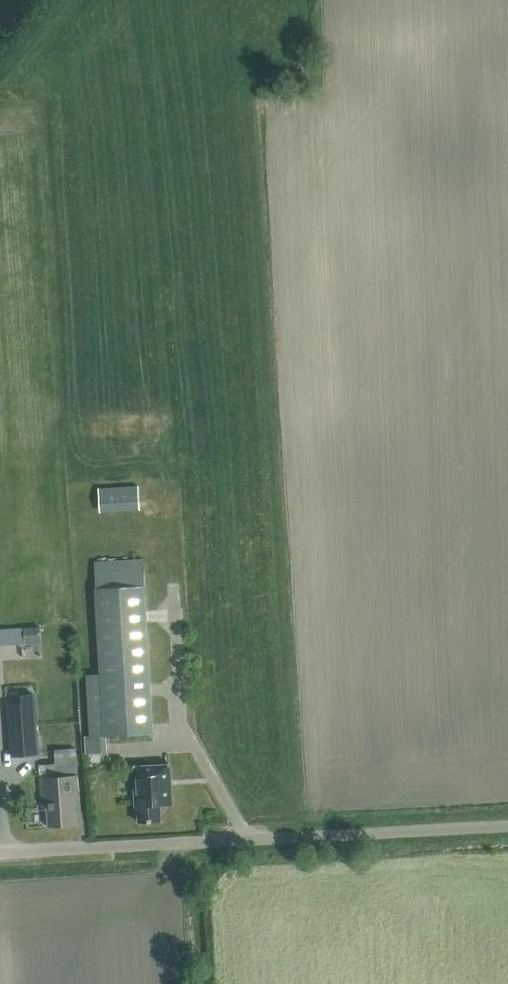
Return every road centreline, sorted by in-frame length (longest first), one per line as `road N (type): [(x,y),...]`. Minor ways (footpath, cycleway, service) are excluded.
road 1 (unclassified): [(0,859),(507,836)]

